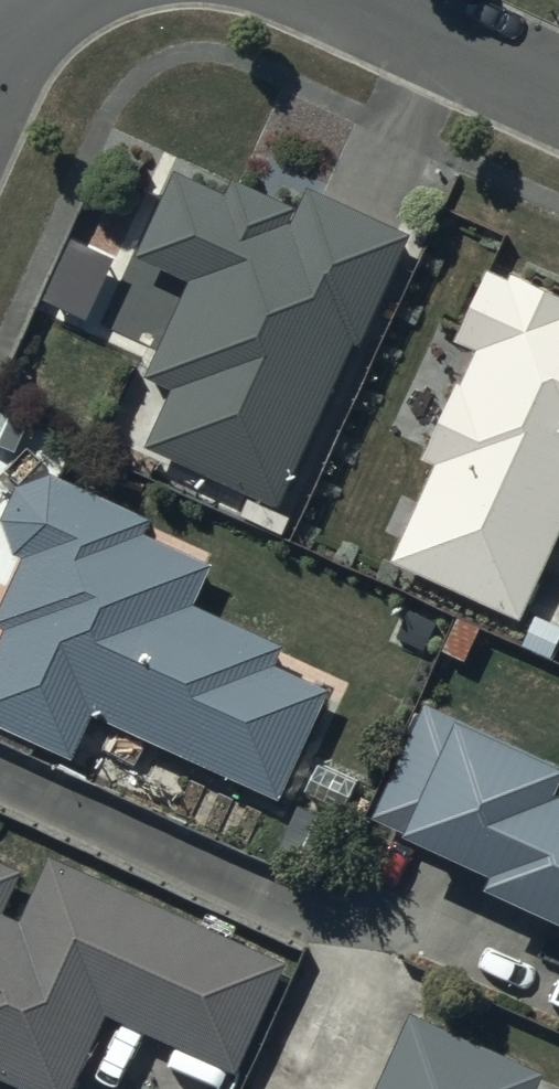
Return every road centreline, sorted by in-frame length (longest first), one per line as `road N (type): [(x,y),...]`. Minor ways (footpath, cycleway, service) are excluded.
road 1 (residential): [(367,0),(558,87)]

